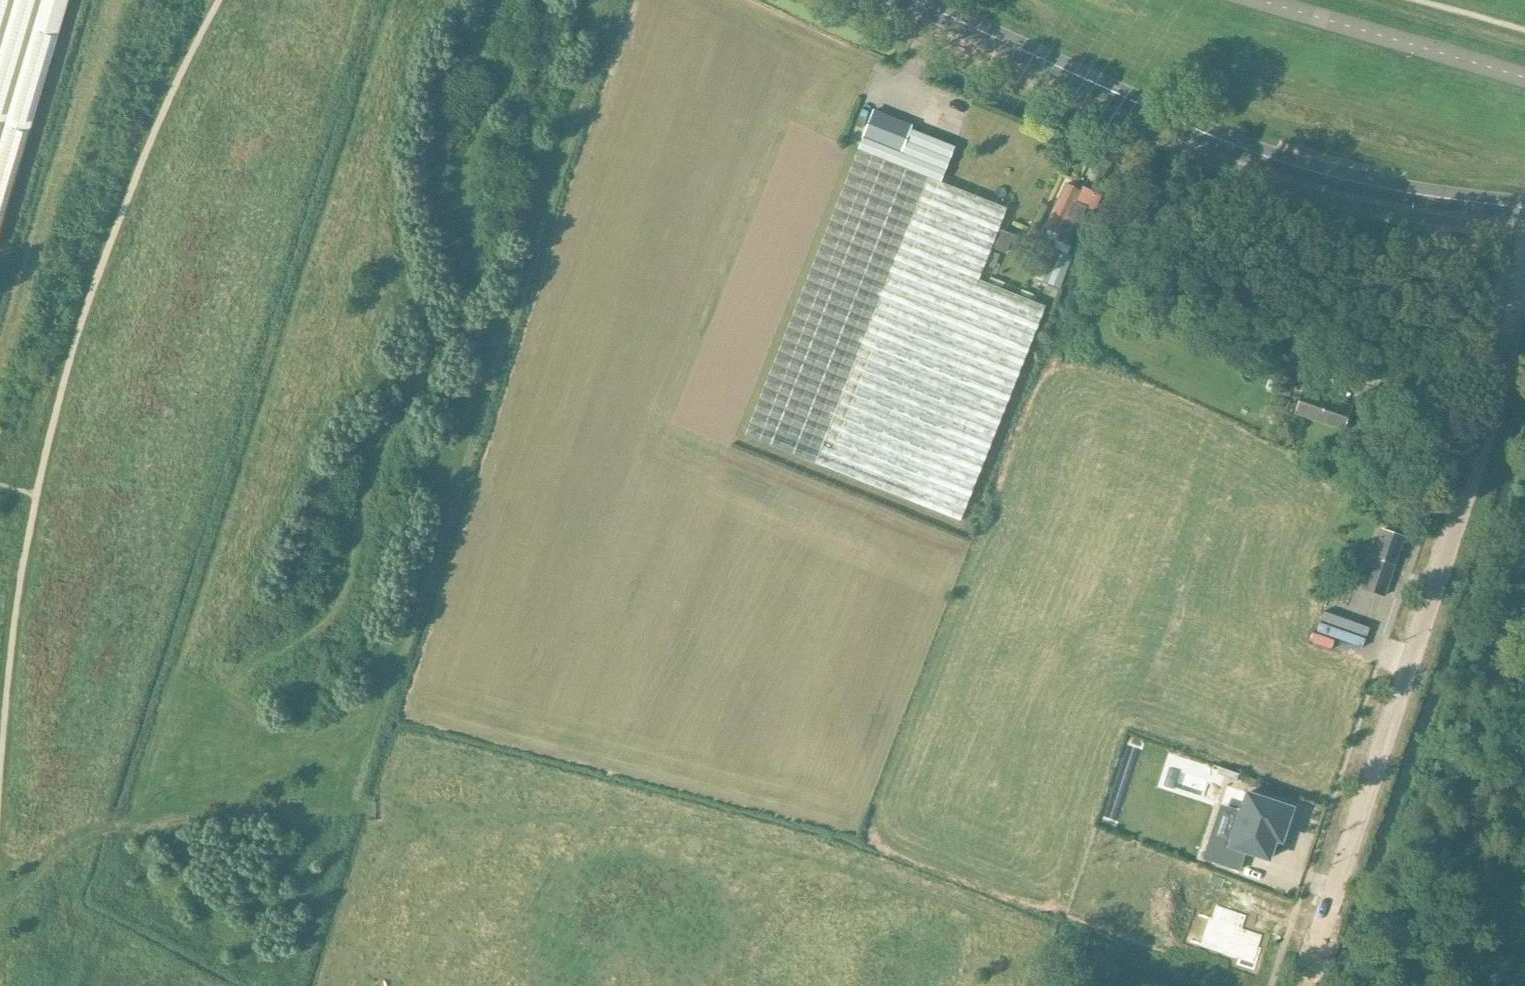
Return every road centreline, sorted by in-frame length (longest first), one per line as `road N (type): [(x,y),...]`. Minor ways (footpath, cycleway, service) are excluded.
road 1 (unclassified): [(1303,985),(1492,415),(1524,274)]
road 2 (tertiary): [(1524,208),(1427,196),(1274,160),(910,0)]
road 3 (track): [(1500,985),(1513,941),(1512,777),(1482,681),(1524,531)]
road 4 (unclassified): [(1524,78),(1256,0)]

